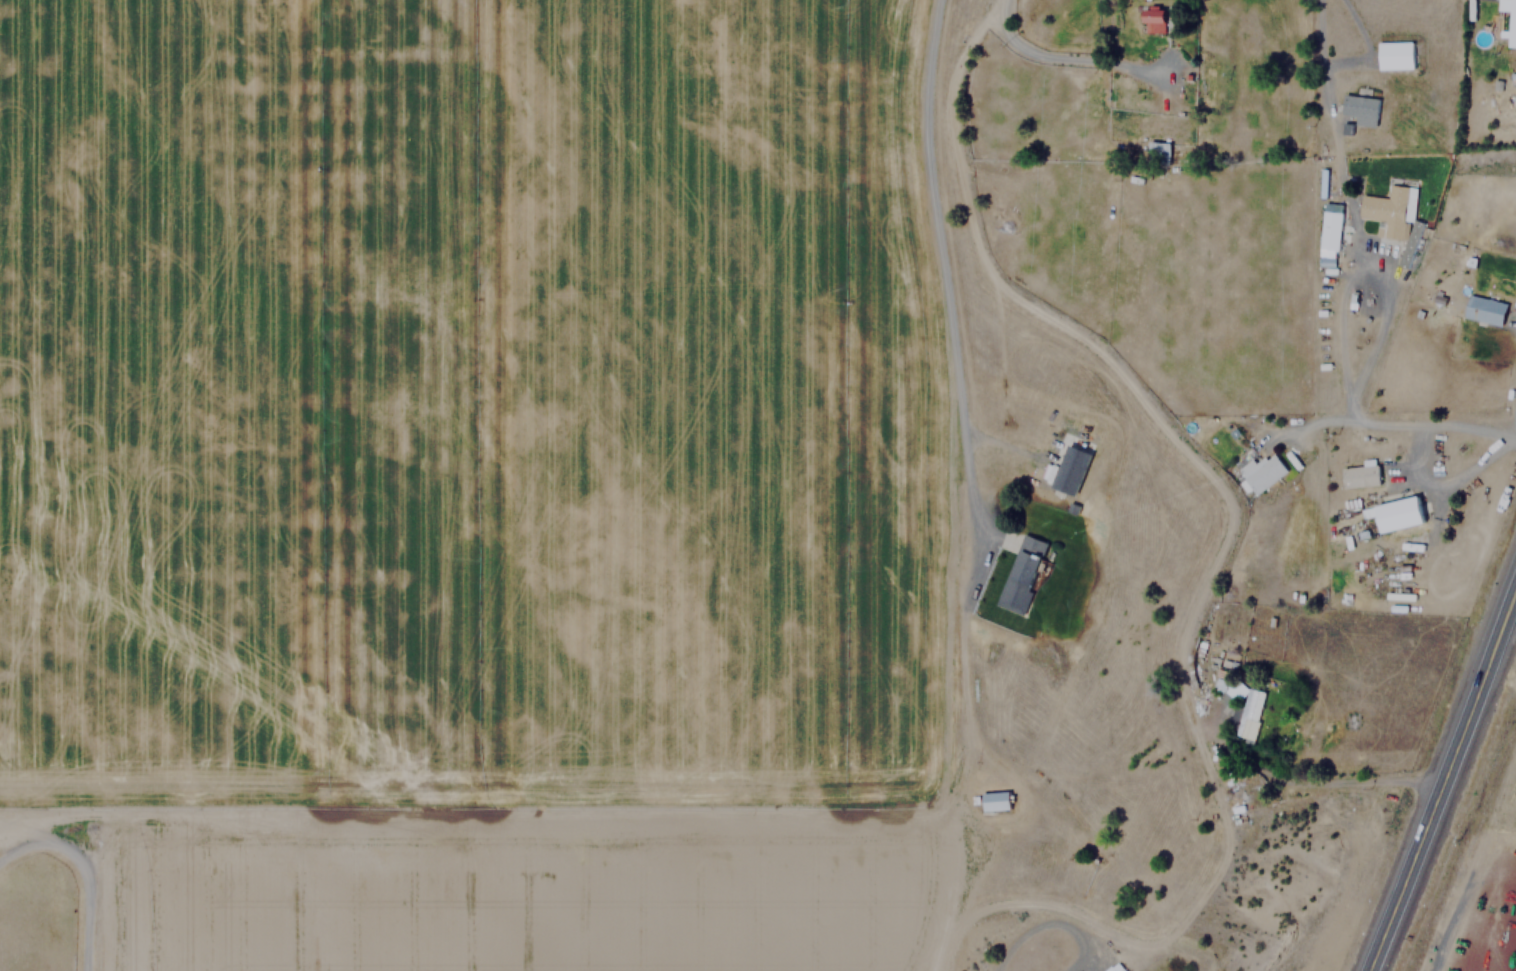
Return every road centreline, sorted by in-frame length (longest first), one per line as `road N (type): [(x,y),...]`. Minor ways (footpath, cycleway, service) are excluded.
road 1 (trunk): [(1362,970),(1515,584)]
road 2 (residential): [(1515,439),(1370,420),(1321,419),(1293,432)]

